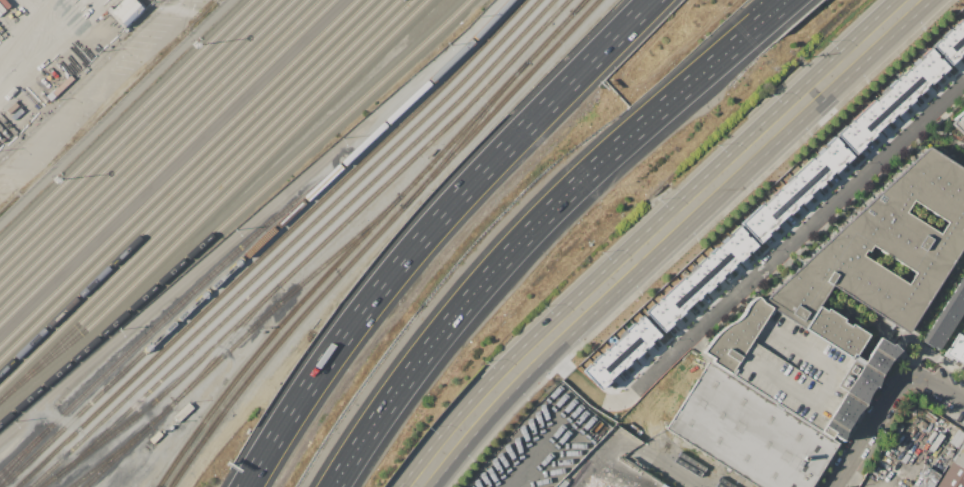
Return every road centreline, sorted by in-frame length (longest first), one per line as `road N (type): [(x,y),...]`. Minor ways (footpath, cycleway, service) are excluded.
road 1 (secondary): [(912,0),(531,354),(414,486)]
road 2 (motorway): [(650,0),(401,261),(244,486)]
road 3 (motorway): [(331,486),(403,380),(501,259),(757,24)]
road 4 (residential): [(607,398),(621,399),(756,285),(963,85)]
road 5 (residential): [(833,486),(896,387),(911,378)]

